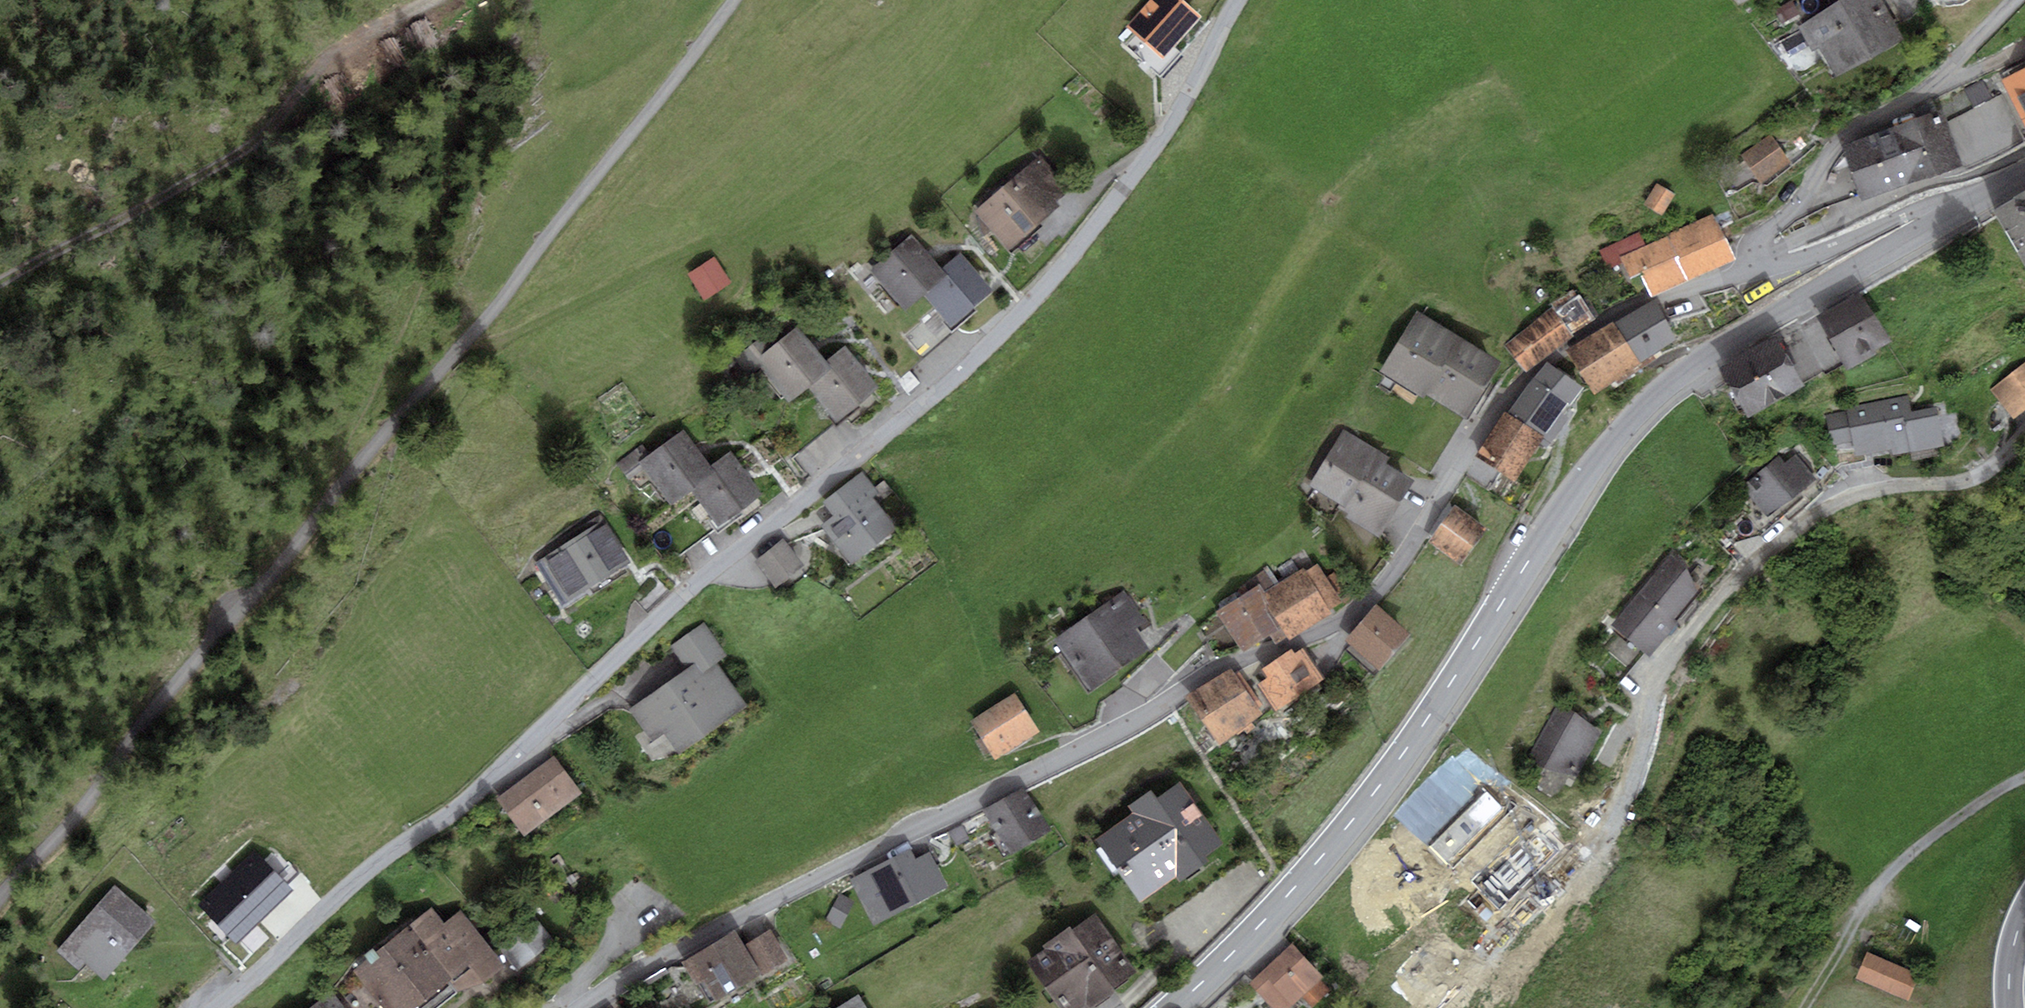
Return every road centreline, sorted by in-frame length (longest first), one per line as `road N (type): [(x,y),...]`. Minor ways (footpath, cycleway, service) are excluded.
road 1 (residential): [(220,1007),(389,853),(464,804),(709,572),(965,372),(1087,241),(1182,107),(1239,0)]
road 2 (residential): [(583,1007),(670,952),(1103,737),(1215,669),(1353,617),(1380,590),(1489,420),(1536,367),(1651,299),(1769,269)]
road 3 (secondary): [(1948,217),(1703,362),(1655,400),(1559,519),(1430,720),(1302,880),(1172,1007)]
road 4 (track): [(132,739),(509,292),(731,0)]
road 5 (residential): [(2024,438),(1975,478),(1841,501),(1749,565),(1649,684),(1632,760),(1606,817)]
road 6 (track): [(0,306),(165,196),(361,40)]
road 7 (residential): [(1769,269),(1764,237),(1838,144),(1931,86),(2016,0)]
road 8 (track): [(2024,779),(1907,855),(1809,1007)]
road 9 (residential): [(1769,269),(1924,204),(1941,205),(1948,217)]

